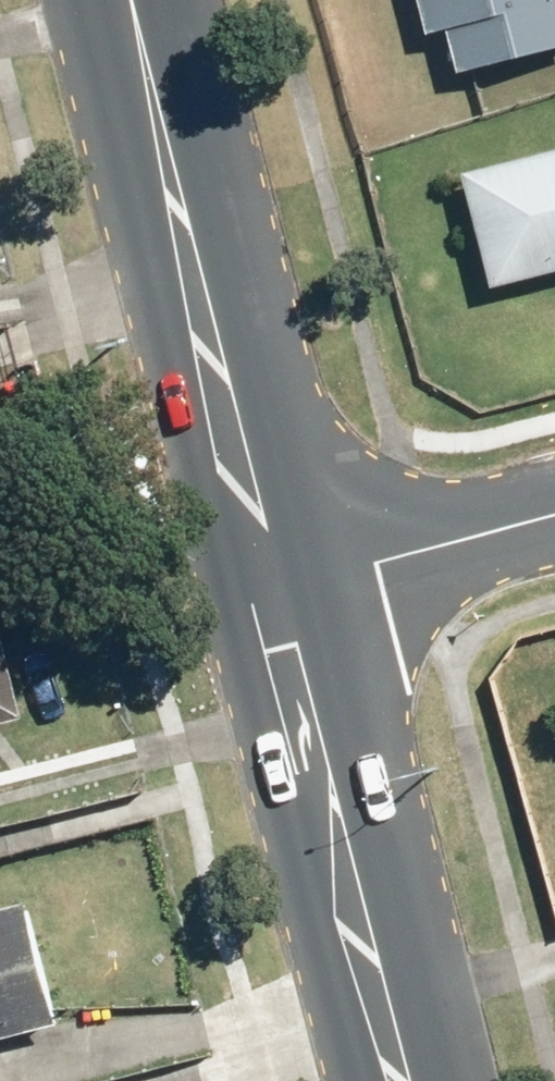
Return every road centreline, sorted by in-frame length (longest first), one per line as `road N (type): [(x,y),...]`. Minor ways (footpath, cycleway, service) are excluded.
road 1 (secondary): [(269,591),(127,0)]
road 2 (secondary): [(401,1080),(269,591)]
road 3 (residential): [(269,591),(554,516)]

